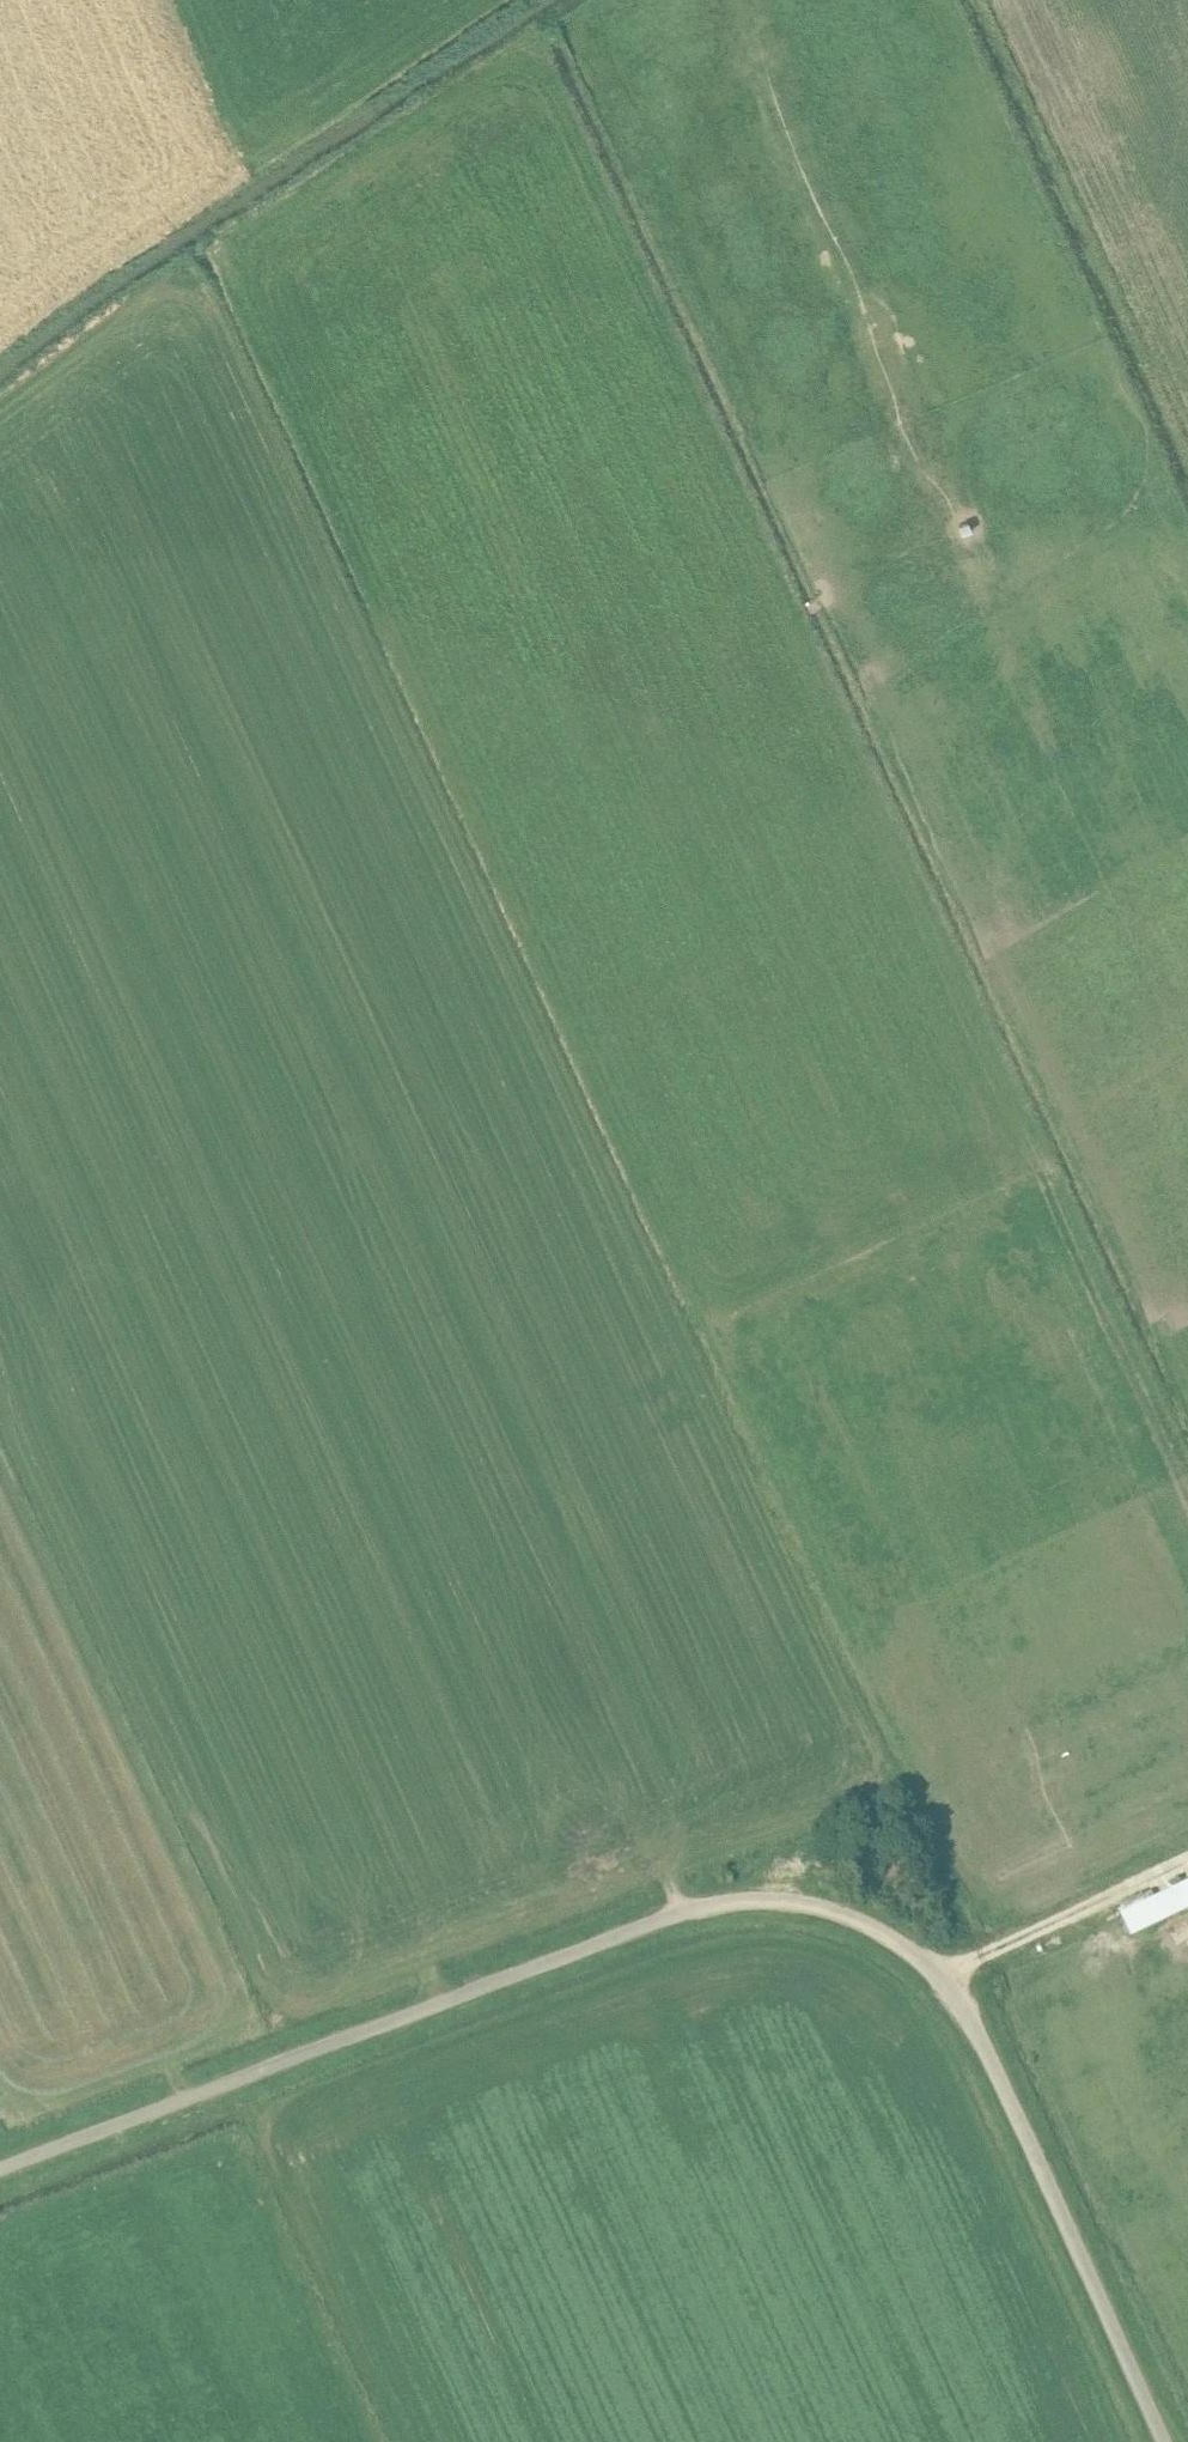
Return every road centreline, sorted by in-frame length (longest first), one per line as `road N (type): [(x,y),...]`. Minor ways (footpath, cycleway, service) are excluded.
road 1 (unclassified): [(0,2172),(694,1909),(744,1898),(840,1909),(928,1968),(978,2033),(1162,2441)]

